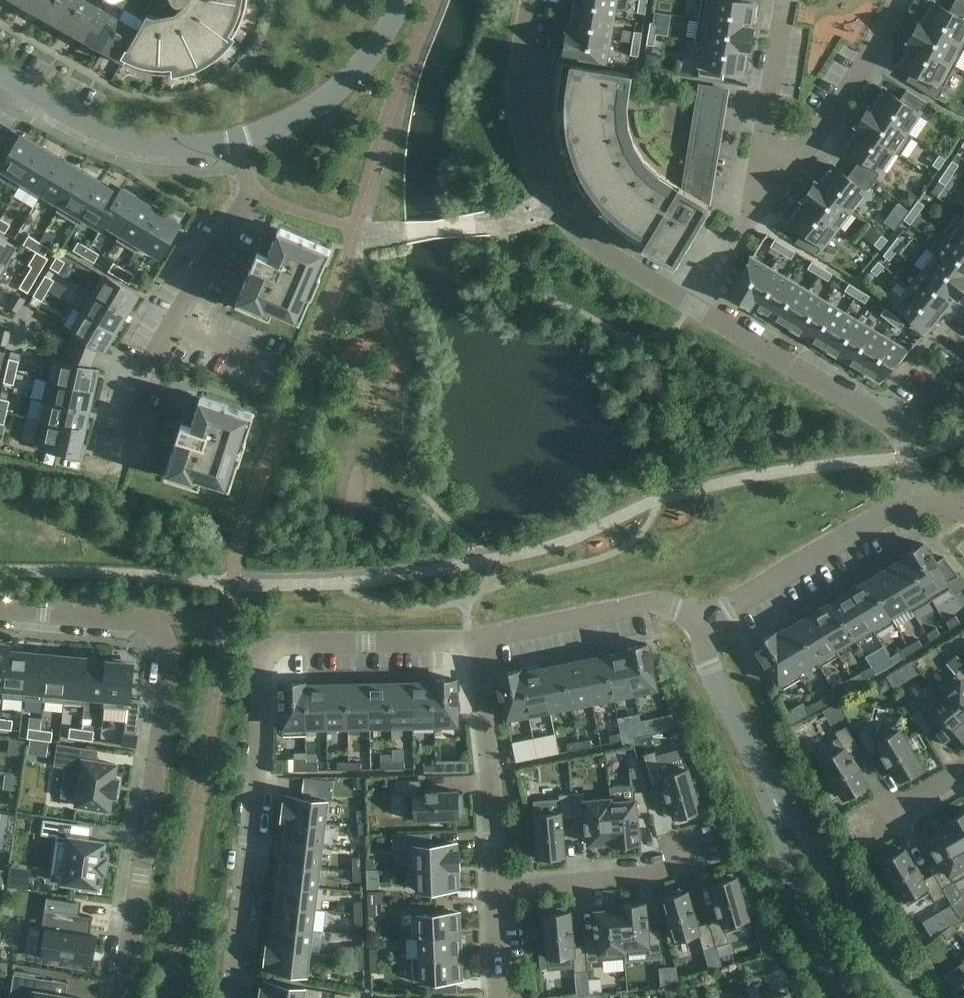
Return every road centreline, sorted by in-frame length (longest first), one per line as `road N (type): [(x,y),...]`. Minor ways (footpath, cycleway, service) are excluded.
road 1 (residential): [(473,642),(269,640),(227,997)]
road 2 (residential): [(531,0),(518,70),(523,155),(549,203),(590,249),(692,306)]
road 3 (residential): [(158,624),(169,657),(117,997)]
road 4 (residential): [(242,146),(251,185),(144,376),(124,460)]
road 5 (residential): [(905,997),(760,769)]
road 6 (residential): [(915,495),(700,626)]
road 7 (residential): [(755,202),(852,88),(900,0)]
road 8 (residential): [(10,79),(124,141),(177,151),(242,146)]
road 9 (residential): [(692,306),(904,430)]
road 10 (residential): [(760,769),(815,941),(847,997)]
road 11 (residential): [(492,884),(473,642)]
road 12 (residential): [(700,626),(683,608),(649,604),(473,642)]
road 13 (residential): [(492,884),(641,874),(703,860)]
road 14 (residential): [(786,0),(755,202)]
road 15 (residential): [(158,624),(0,608)]
road 16 (residential): [(760,769),(700,626)]
road 17 (residential): [(755,202),(692,306)]

